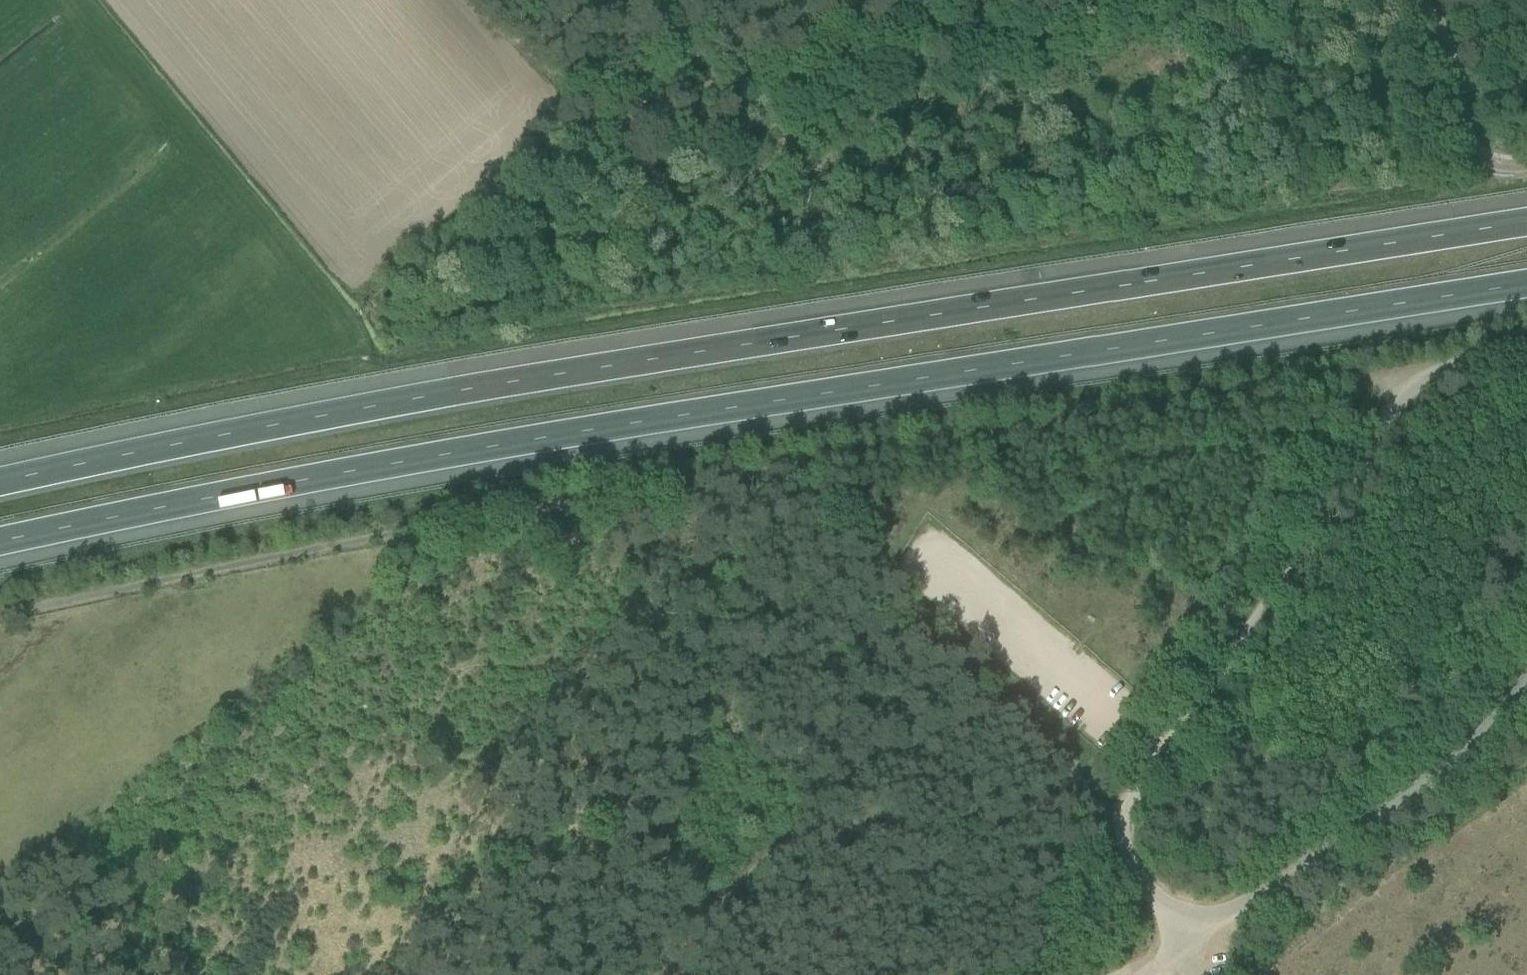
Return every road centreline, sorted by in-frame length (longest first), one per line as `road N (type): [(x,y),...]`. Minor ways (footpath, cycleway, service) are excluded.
road 1 (motorway): [(1526,222),(437,395),(0,483)]
road 2 (motorway): [(0,542),(543,438),(1526,284)]
road 3 (track): [(1427,377),(530,511)]
road 4 (unclassified): [(1182,945),(1125,852),(1125,807),(1427,377),(1526,346)]
road 5 (track): [(0,617),(530,511)]
road 6 (track): [(1079,780),(976,839),(947,846),(851,836),(791,841),(758,857),(667,974)]
road 7 (unclassified): [(1182,945),(1431,775),(1526,680)]
road 8 (unclassified): [(1446,40),(1465,145),(1497,167),(1526,165)]

